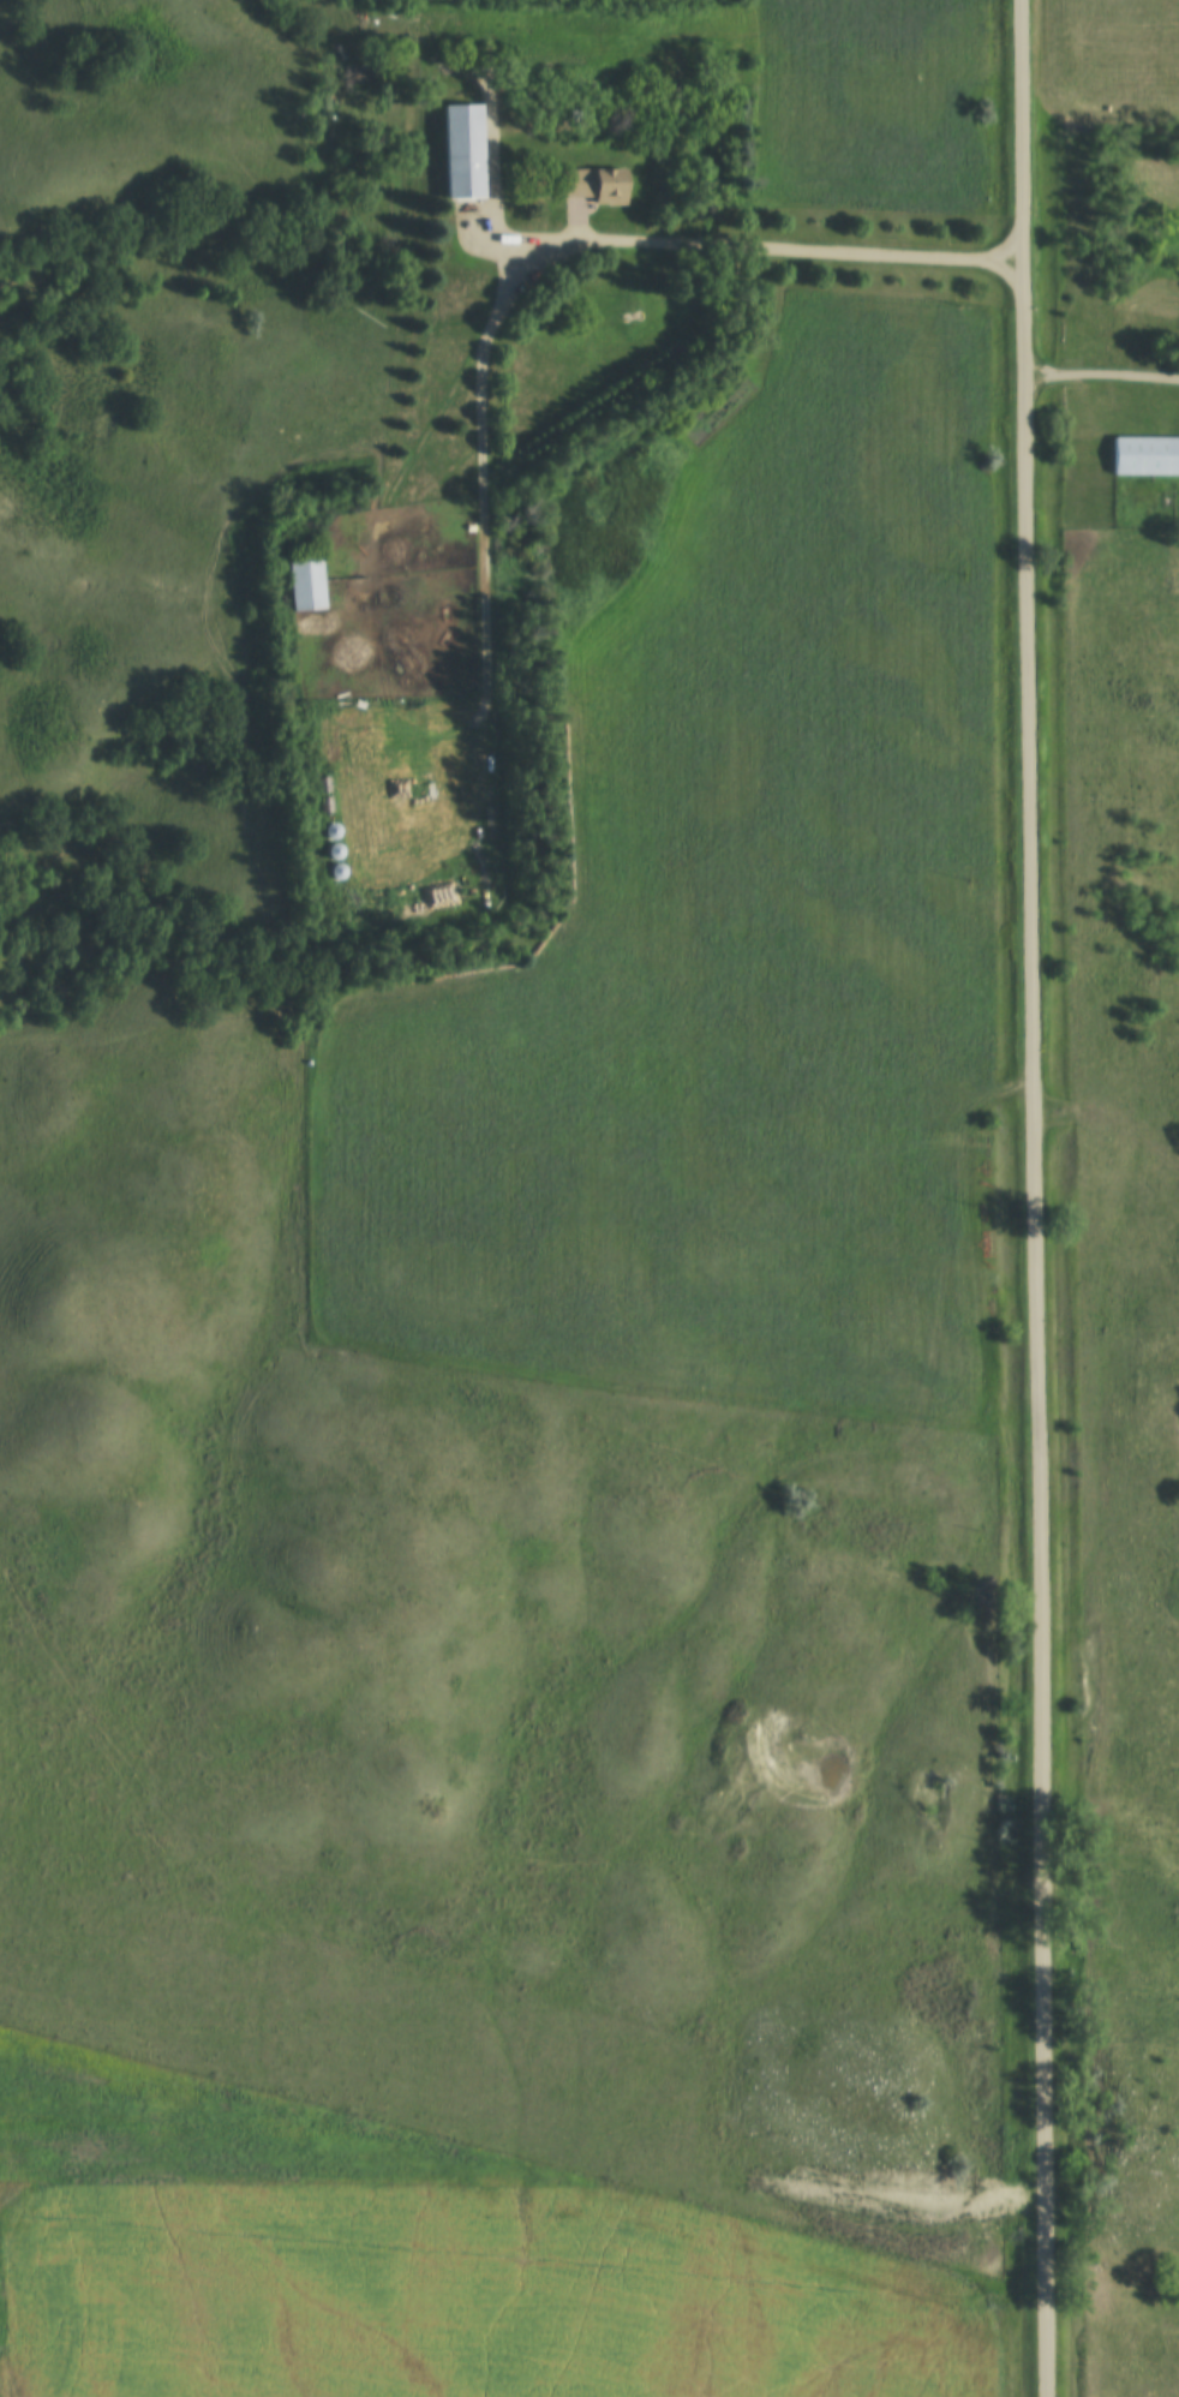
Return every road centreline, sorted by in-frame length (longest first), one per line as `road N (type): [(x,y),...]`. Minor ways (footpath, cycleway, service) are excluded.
road 1 (residential): [(1045,2396),(1022,0)]

